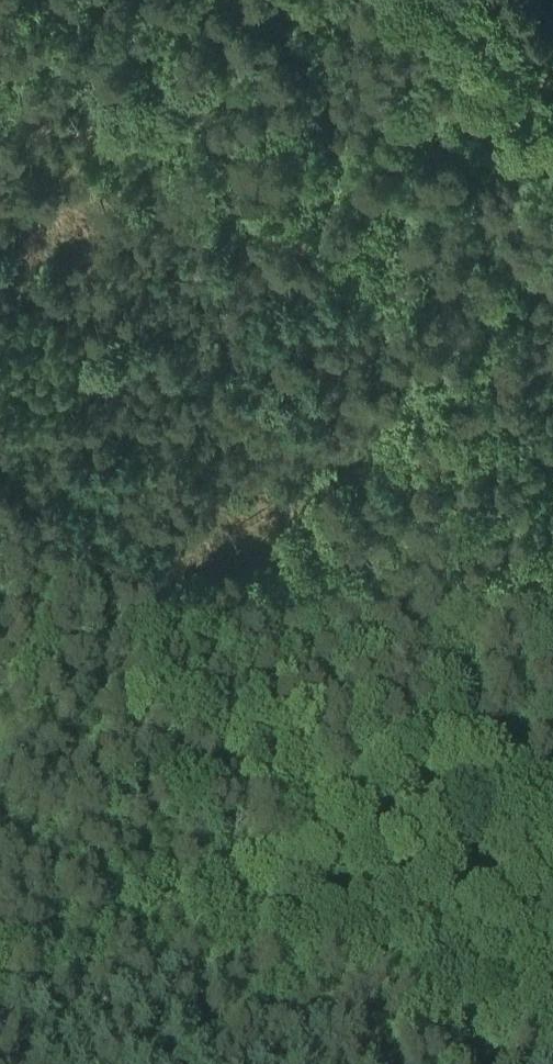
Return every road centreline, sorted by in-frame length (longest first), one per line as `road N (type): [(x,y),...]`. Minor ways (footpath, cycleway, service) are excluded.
road 1 (track): [(552,161),(402,0)]

